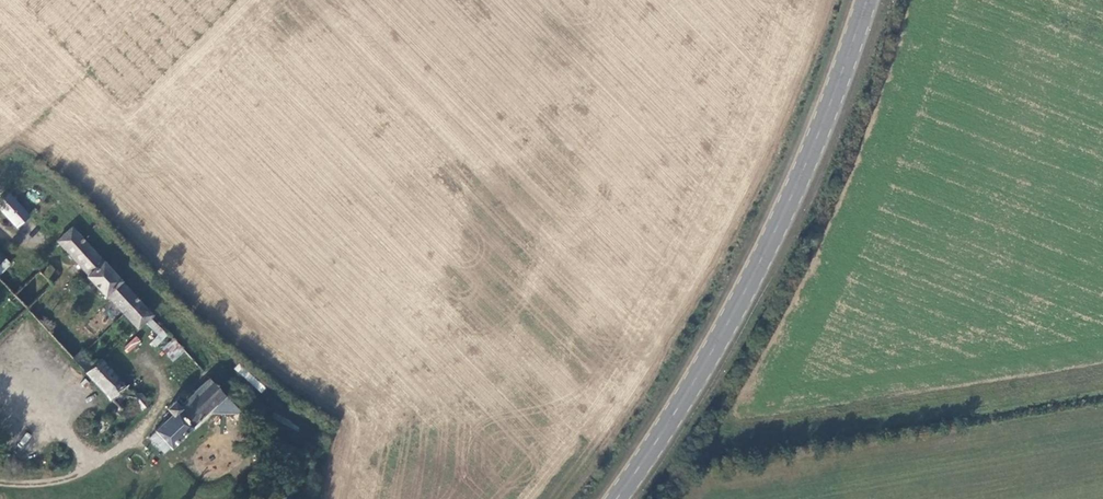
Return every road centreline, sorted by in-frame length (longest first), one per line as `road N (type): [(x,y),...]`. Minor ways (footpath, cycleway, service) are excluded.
road 1 (primary): [(866,0),(789,201),(709,353),(616,498)]
road 2 (track): [(138,435),(73,472),(0,480)]
road 3 (track): [(92,461),(10,371)]

